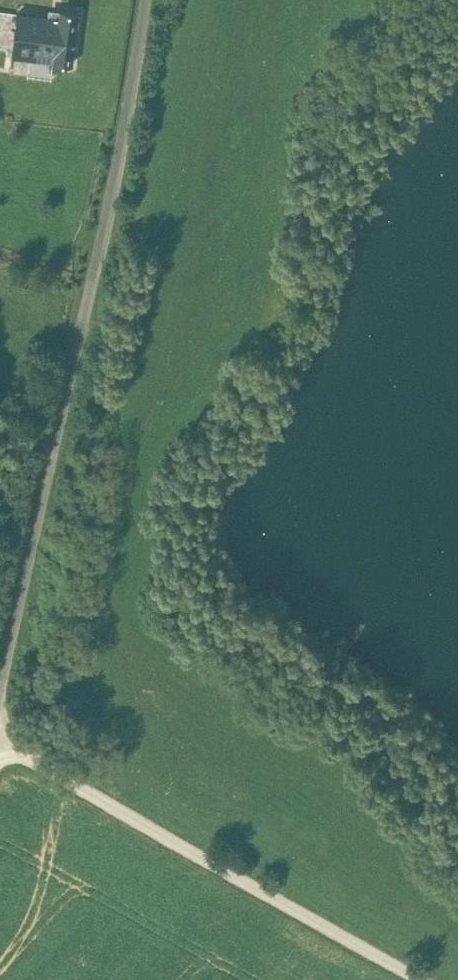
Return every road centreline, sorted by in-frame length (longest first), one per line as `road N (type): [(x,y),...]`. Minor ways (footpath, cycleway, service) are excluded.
road 1 (unclassified): [(0,696),(144,0)]
road 2 (residential): [(415,979),(0,748)]

